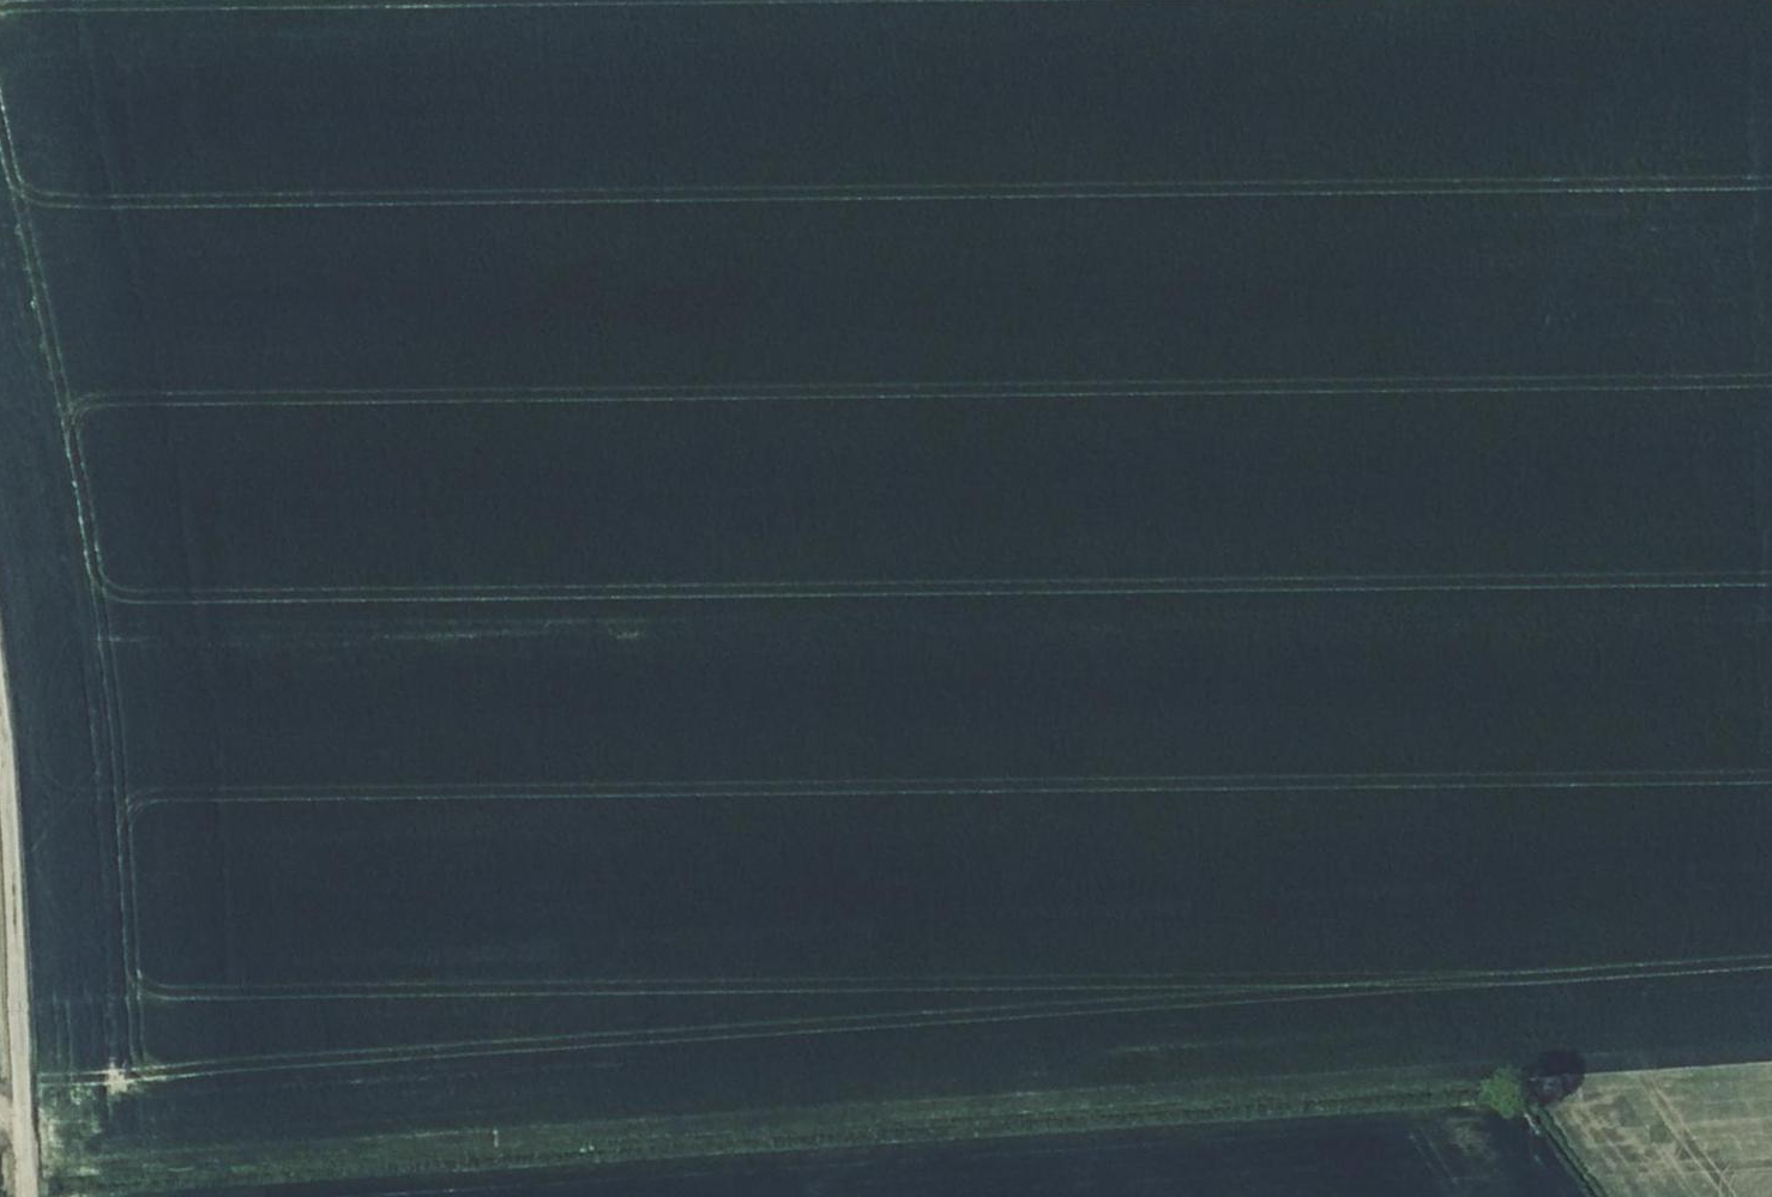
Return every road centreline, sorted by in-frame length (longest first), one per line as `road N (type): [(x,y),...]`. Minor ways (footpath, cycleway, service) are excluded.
road 1 (track): [(0,812),(24,1196)]

